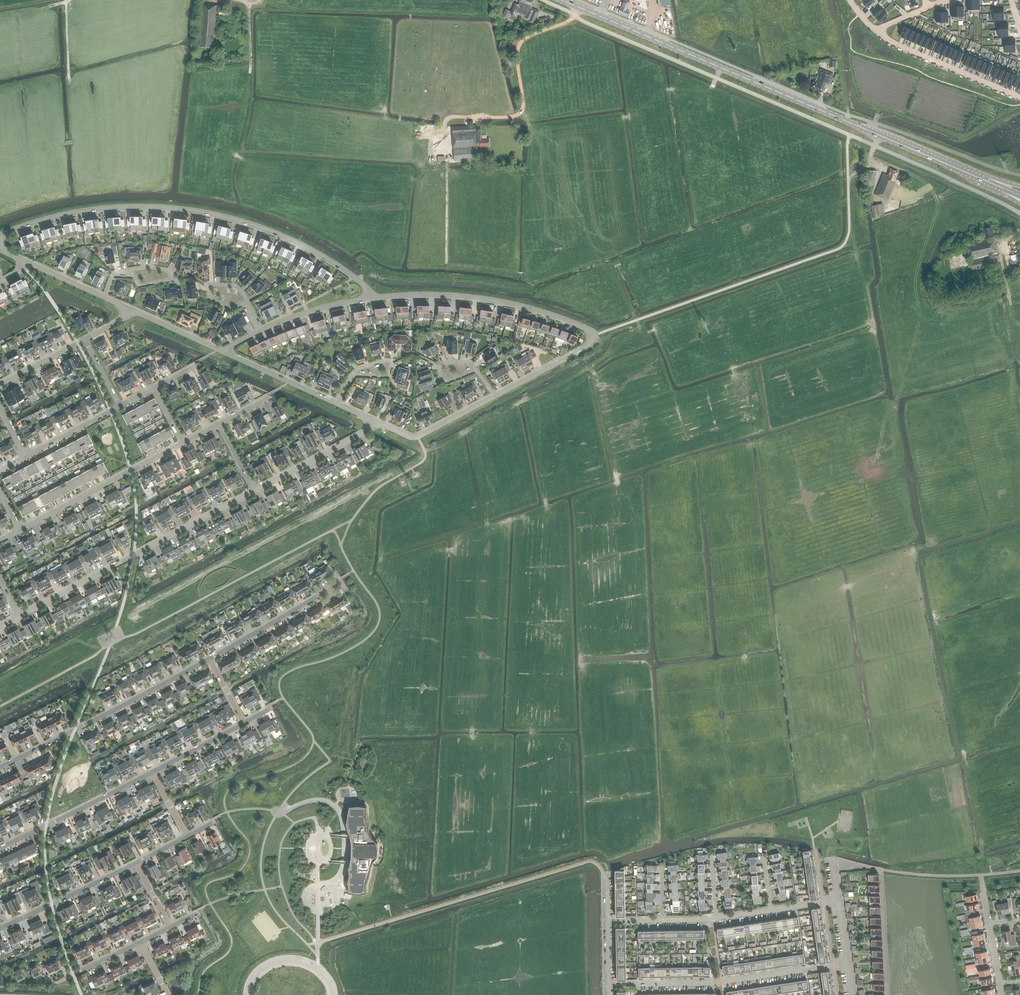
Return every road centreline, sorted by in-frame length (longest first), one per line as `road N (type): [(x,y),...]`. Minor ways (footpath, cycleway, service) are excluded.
road 1 (primary): [(985,180),(562,0)]
road 2 (residential): [(0,236),(102,209),(196,212),(297,244),(351,276),(372,299)]
road 3 (residential): [(21,615),(255,491)]
road 4 (residential): [(608,985),(722,982),(848,963)]
road 5 (residential): [(0,767),(210,659)]
road 6 (residential): [(592,336),(547,313),(489,299),(372,299)]
road 7 (residential): [(19,530),(183,443)]
road 8 (residential): [(0,848),(153,772)]
road 9 (residential): [(1019,98),(876,30)]
road 10 (residential): [(0,928),(137,863)]
road 11 (residential): [(210,659),(339,580)]
road 12 (residential): [(255,491),(380,424)]
road 13 (residential): [(336,404),(220,351)]
road 14 (residential): [(495,396),(418,437),(380,424)]
road 15 (residential): [(30,981),(57,982),(141,942)]

